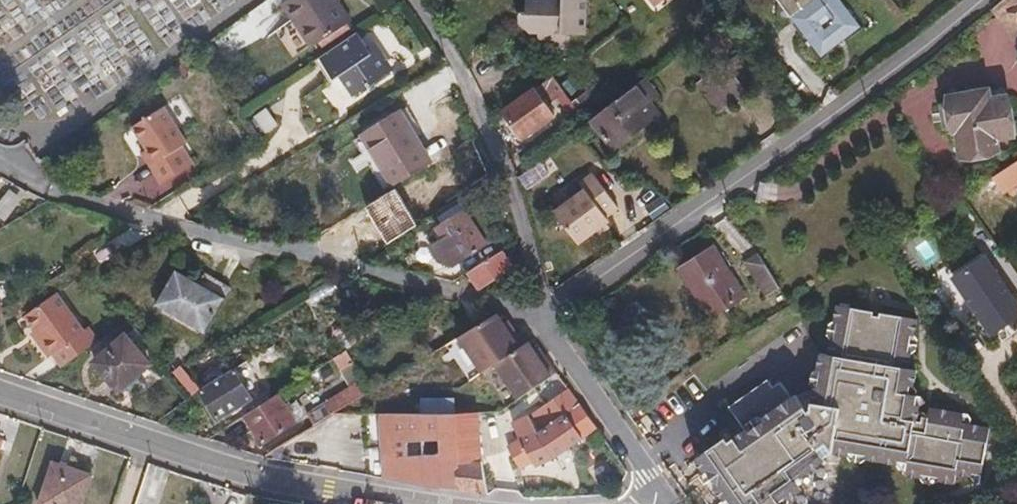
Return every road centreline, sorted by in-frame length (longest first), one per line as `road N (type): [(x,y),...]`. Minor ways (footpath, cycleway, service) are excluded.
road 1 (residential): [(0,158),(48,190),(543,319)]
road 2 (residential): [(543,319),(982,0)]
road 3 (residential): [(382,503),(0,389)]
road 4 (residential): [(654,503),(651,474),(543,319)]

